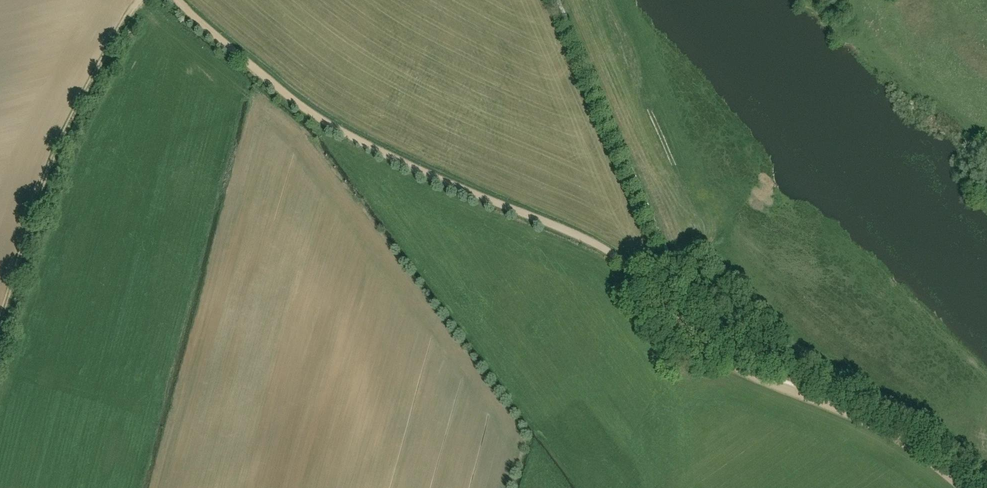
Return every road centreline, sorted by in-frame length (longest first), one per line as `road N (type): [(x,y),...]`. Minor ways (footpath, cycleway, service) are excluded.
road 1 (track): [(786,389),(718,353),(601,247),(338,133),(177,0)]
road 2 (track): [(0,330),(58,149),(142,0)]
road 3 (track): [(786,389),(879,427),(967,487)]

